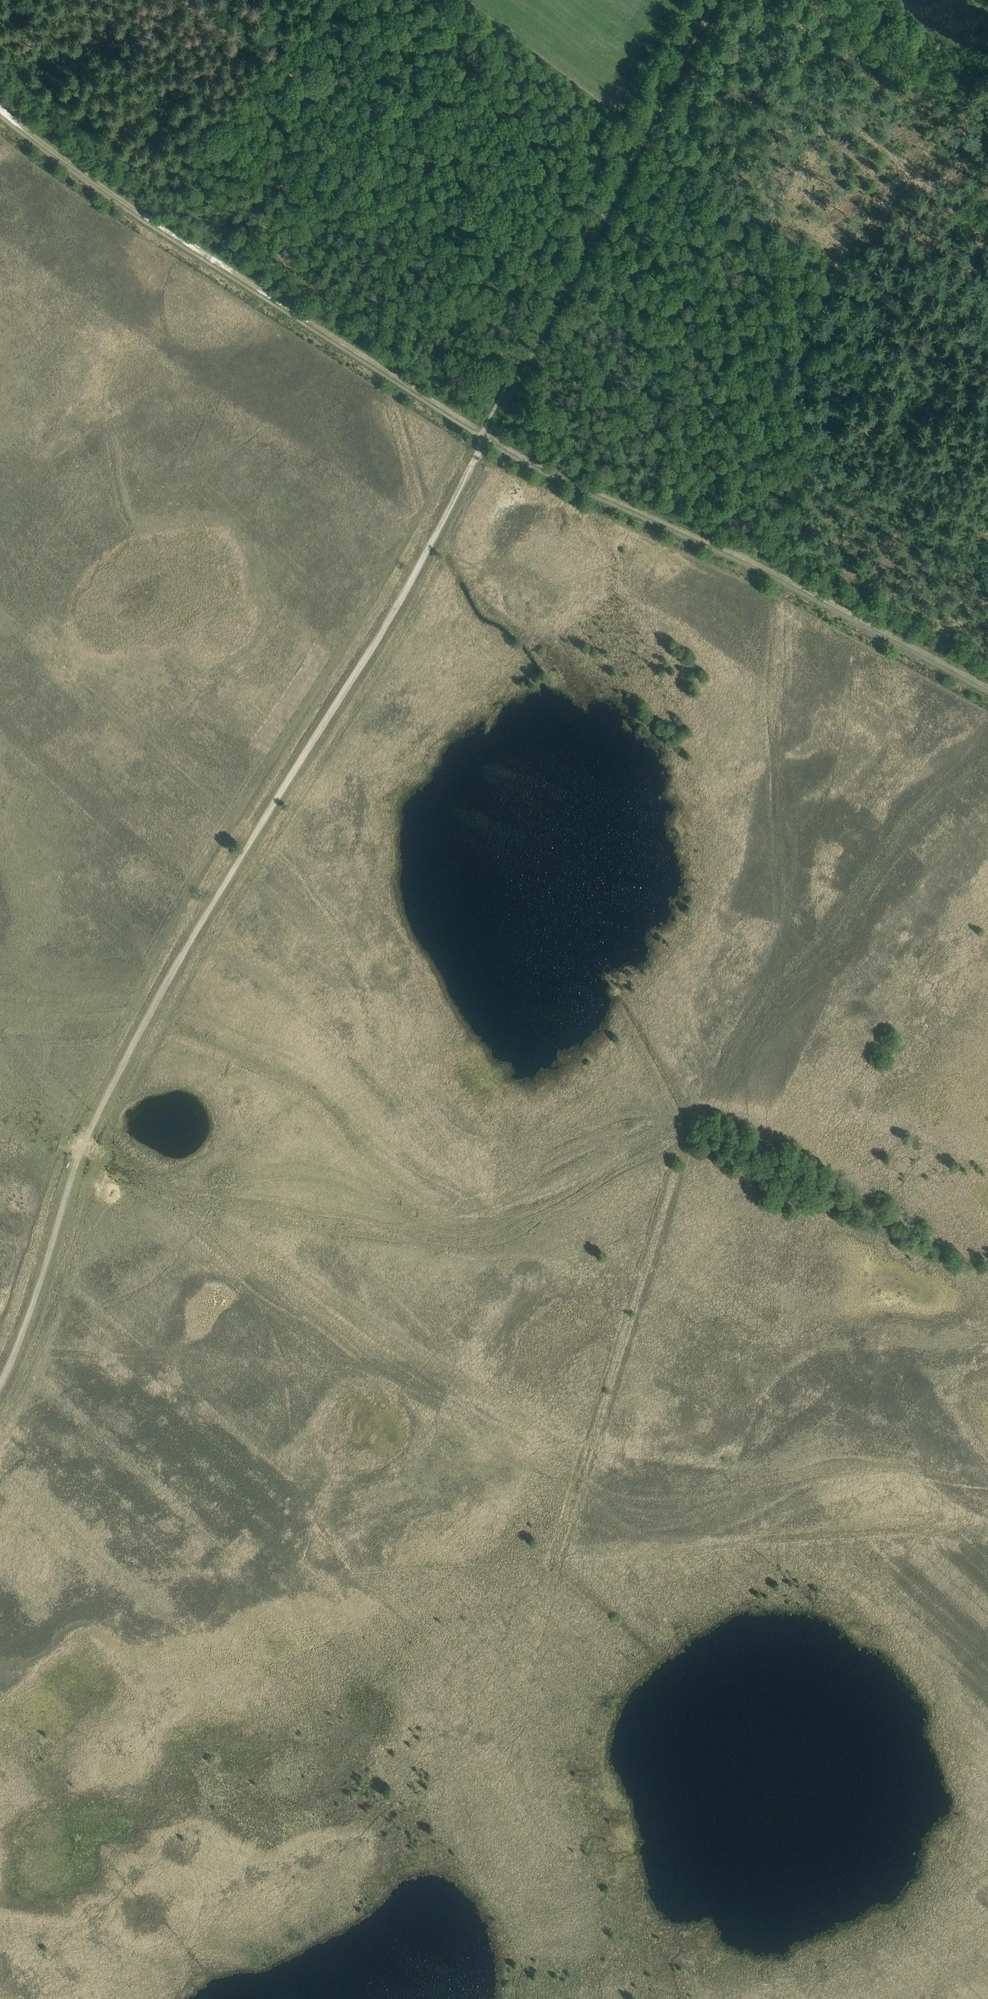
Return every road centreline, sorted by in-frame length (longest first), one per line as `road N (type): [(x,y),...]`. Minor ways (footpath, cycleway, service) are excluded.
road 1 (track): [(0,1389),(105,1097),(209,909),(399,607),(488,436)]
road 2 (track): [(488,436),(142,213),(0,110)]
road 3 (track): [(987,688),(488,436)]
road 4 (track): [(488,436),(718,0)]

